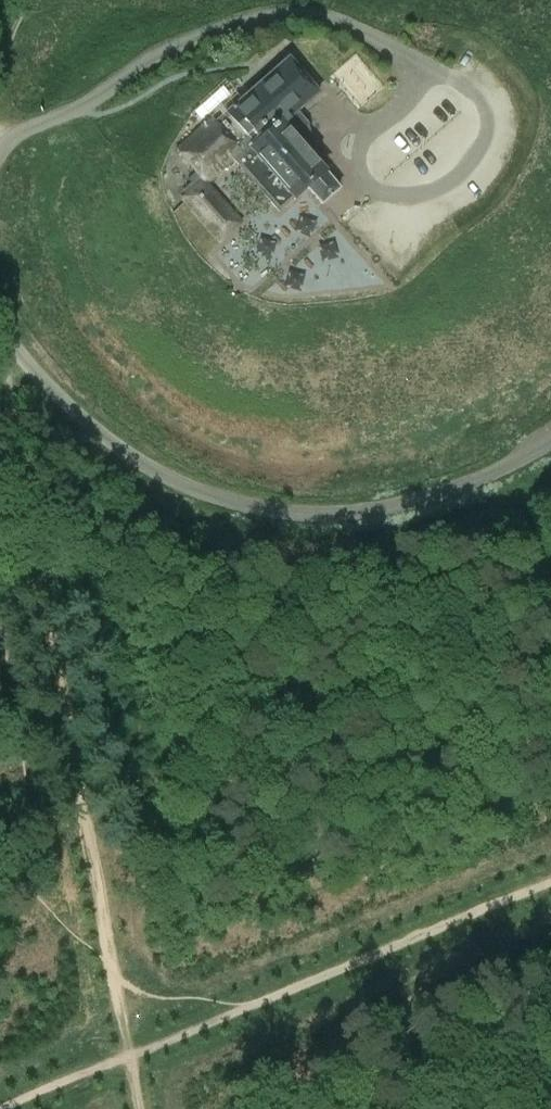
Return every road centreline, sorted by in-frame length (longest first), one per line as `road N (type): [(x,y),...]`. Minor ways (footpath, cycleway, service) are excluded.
road 1 (track): [(129,1054),(24,517),(13,350)]
road 2 (unclassified): [(0,321),(13,350),(99,434),(146,465),(245,508),(351,515),(411,502),(493,474),(550,441)]
road 3 (track): [(550,884),(246,1008)]
road 4 (track): [(246,1008),(129,1054)]

